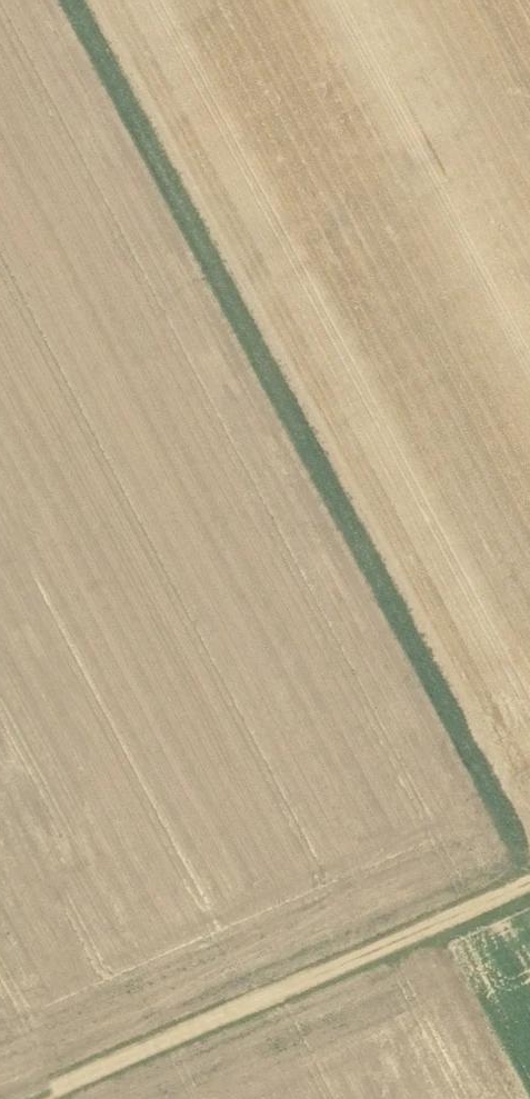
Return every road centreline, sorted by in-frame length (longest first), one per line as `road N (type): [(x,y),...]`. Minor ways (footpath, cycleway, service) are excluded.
road 1 (track): [(529,837),(0,1075)]

